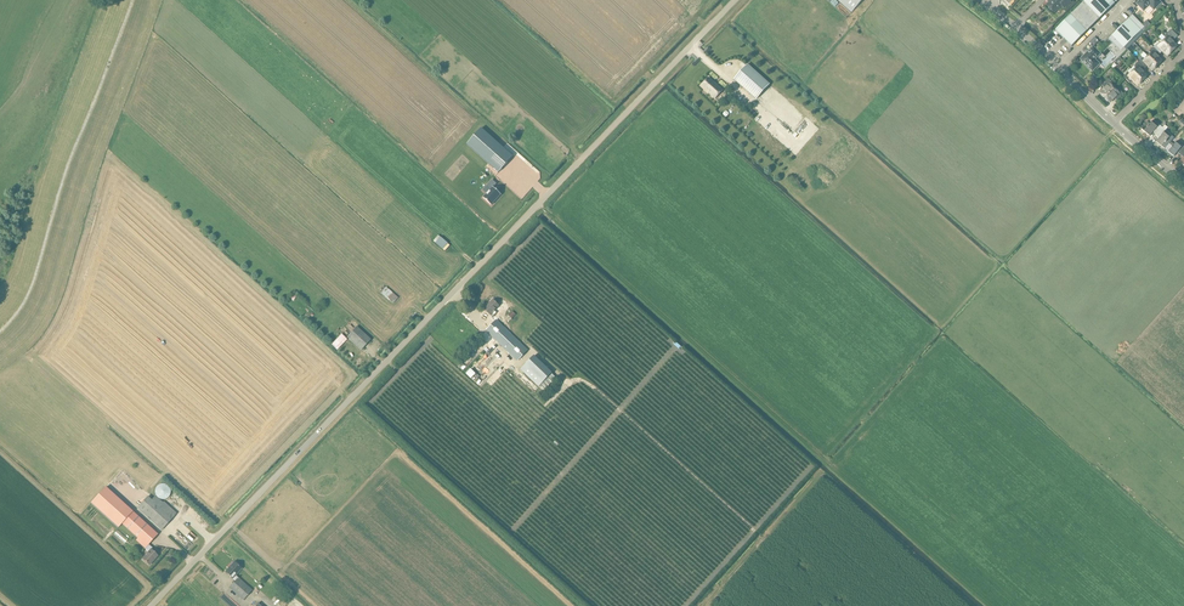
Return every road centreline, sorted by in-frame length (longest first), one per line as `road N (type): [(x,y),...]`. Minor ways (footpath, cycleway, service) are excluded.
road 1 (unclassified): [(152,605),(735,0)]
road 2 (unclassified): [(1115,124),(981,0)]

